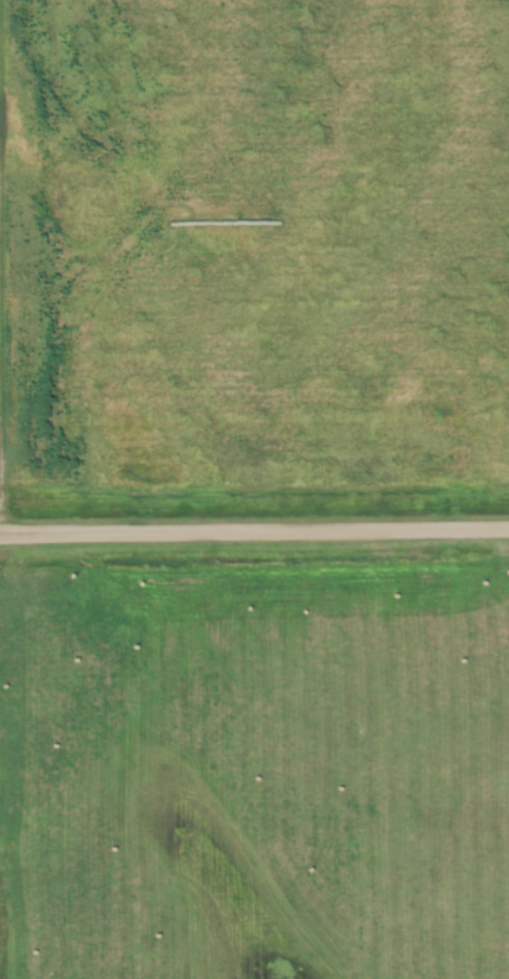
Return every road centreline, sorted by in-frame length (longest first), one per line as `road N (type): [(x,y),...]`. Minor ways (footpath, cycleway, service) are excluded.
road 1 (residential): [(0,530),(508,524)]

